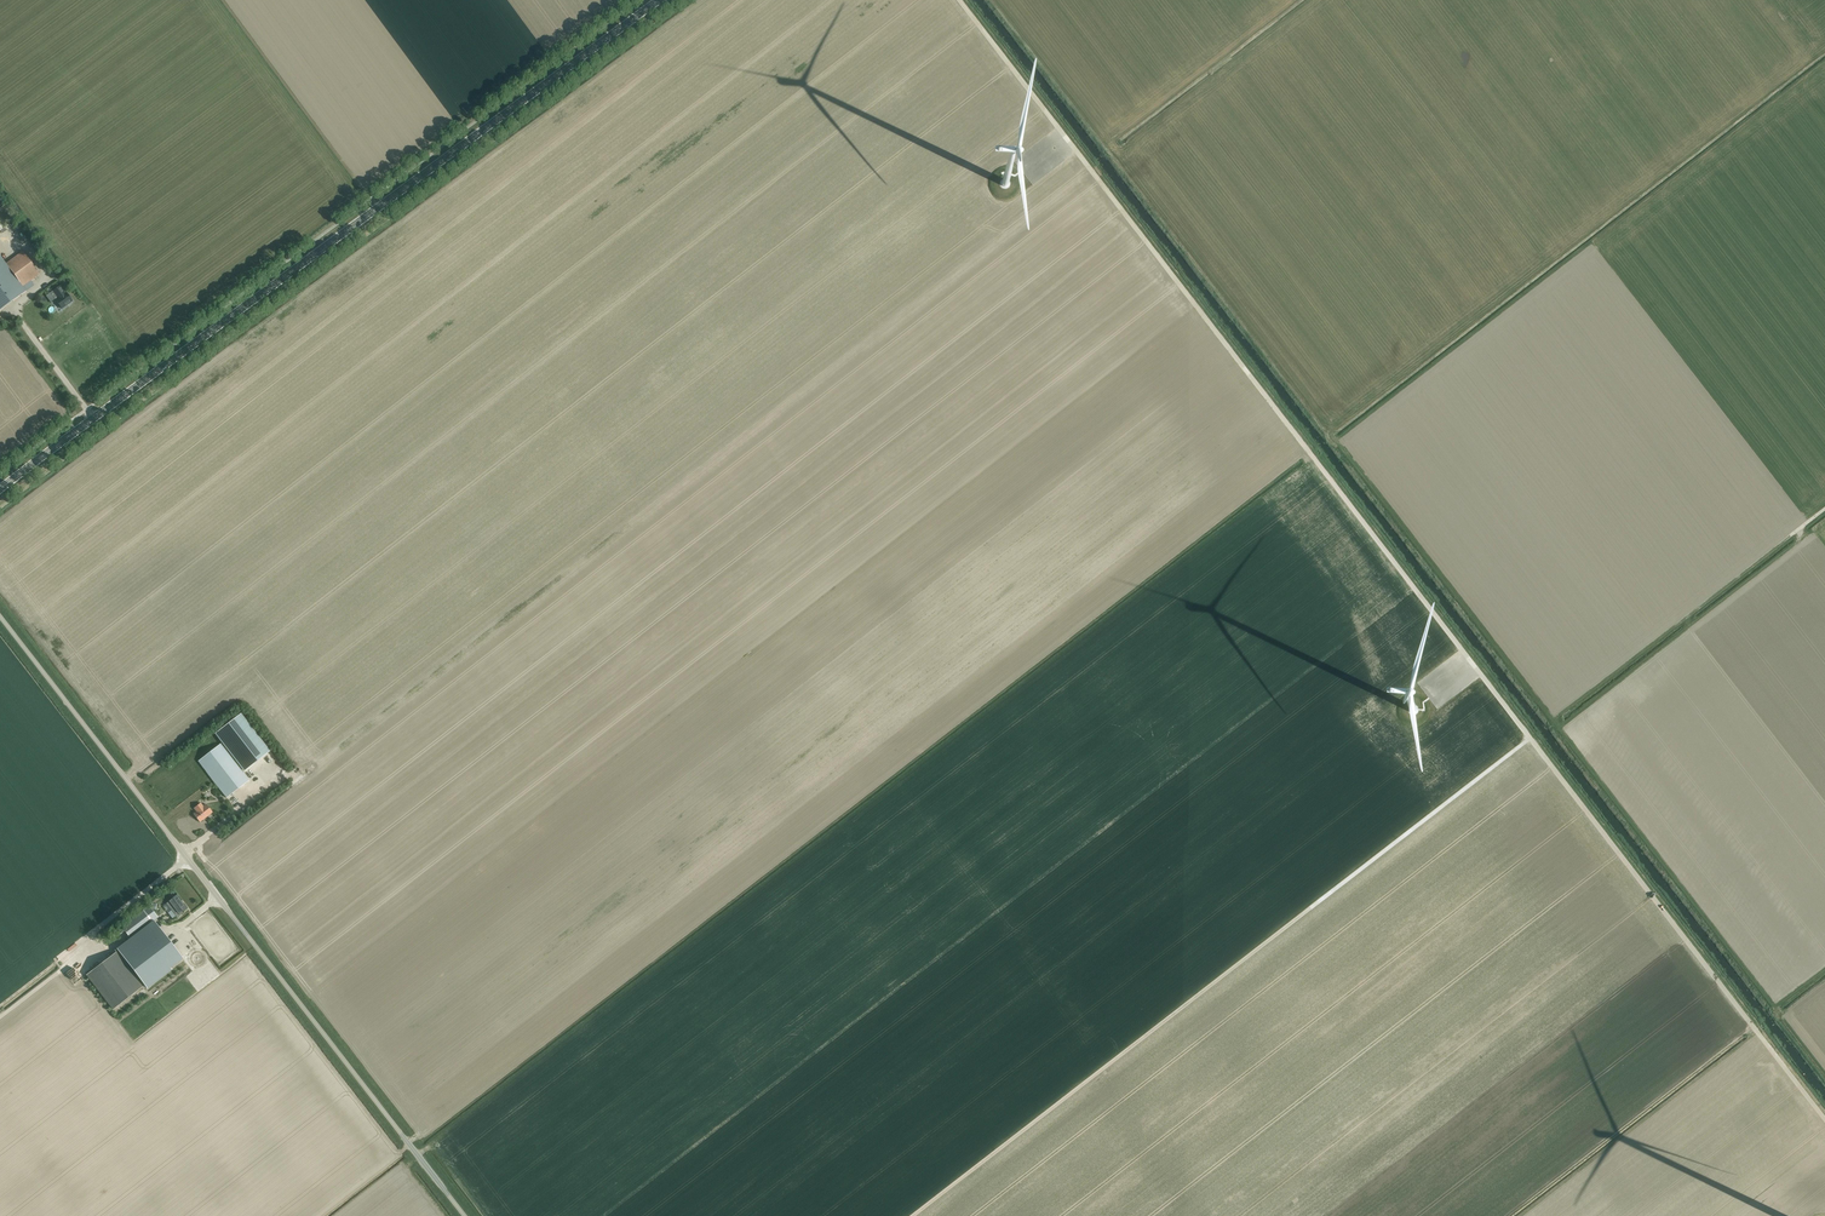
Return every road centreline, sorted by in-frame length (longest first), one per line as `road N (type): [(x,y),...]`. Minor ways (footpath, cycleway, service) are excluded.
road 1 (track): [(1824,1120),(960,0)]
road 2 (secondary): [(0,489),(664,0)]
road 3 (unclassified): [(464,1215),(0,616)]

